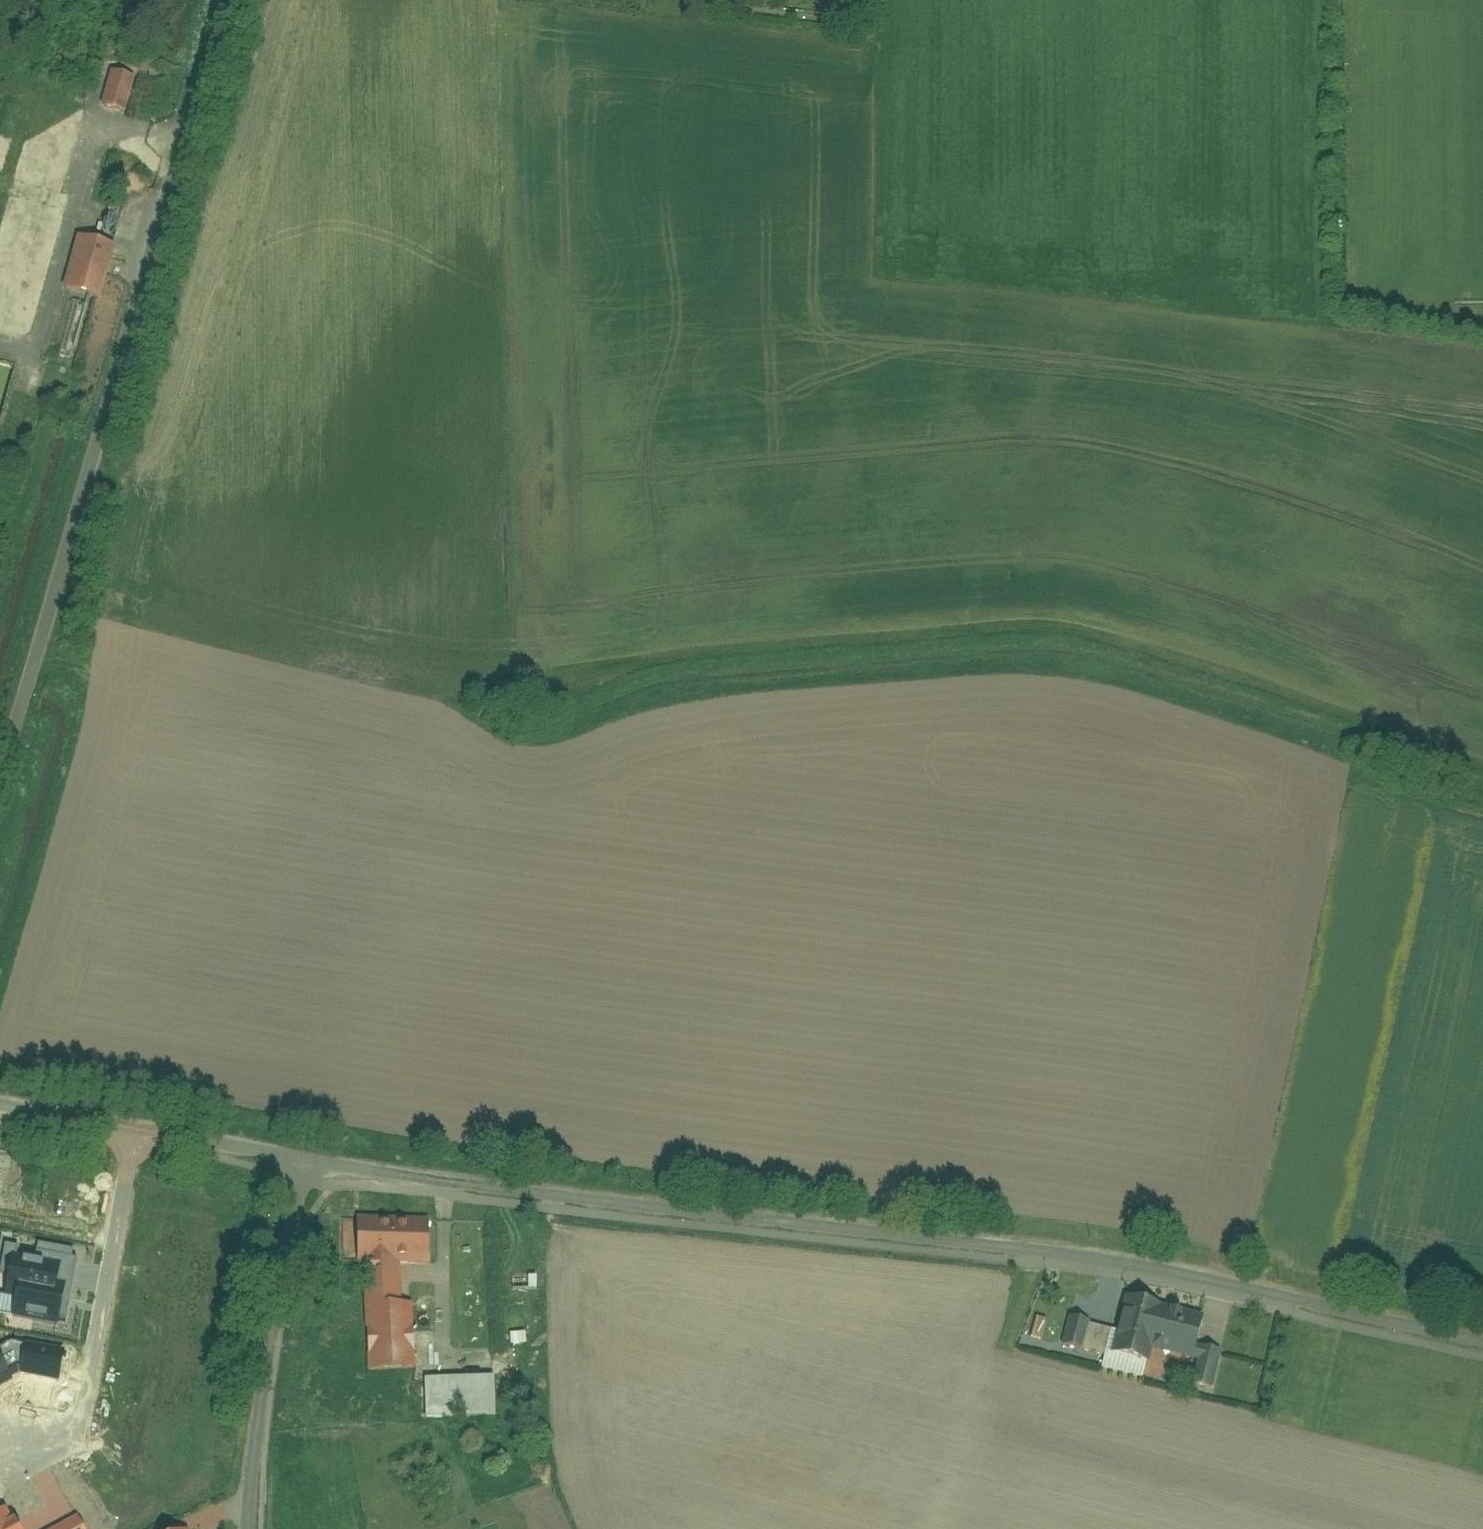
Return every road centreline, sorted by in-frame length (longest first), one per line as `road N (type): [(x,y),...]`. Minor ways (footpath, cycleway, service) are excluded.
road 1 (residential): [(1482,1343),(1212,1279),(314,1161)]
road 2 (residential): [(227,0),(0,812)]
road 3 (residential): [(137,1125),(77,1422),(5,1459)]
road 4 (residential): [(314,1161),(283,1264),(251,1489),(252,1528)]
road 5 (unclassified): [(314,1161),(137,1125)]
road 6 (unclassified): [(137,1125),(0,1102)]

